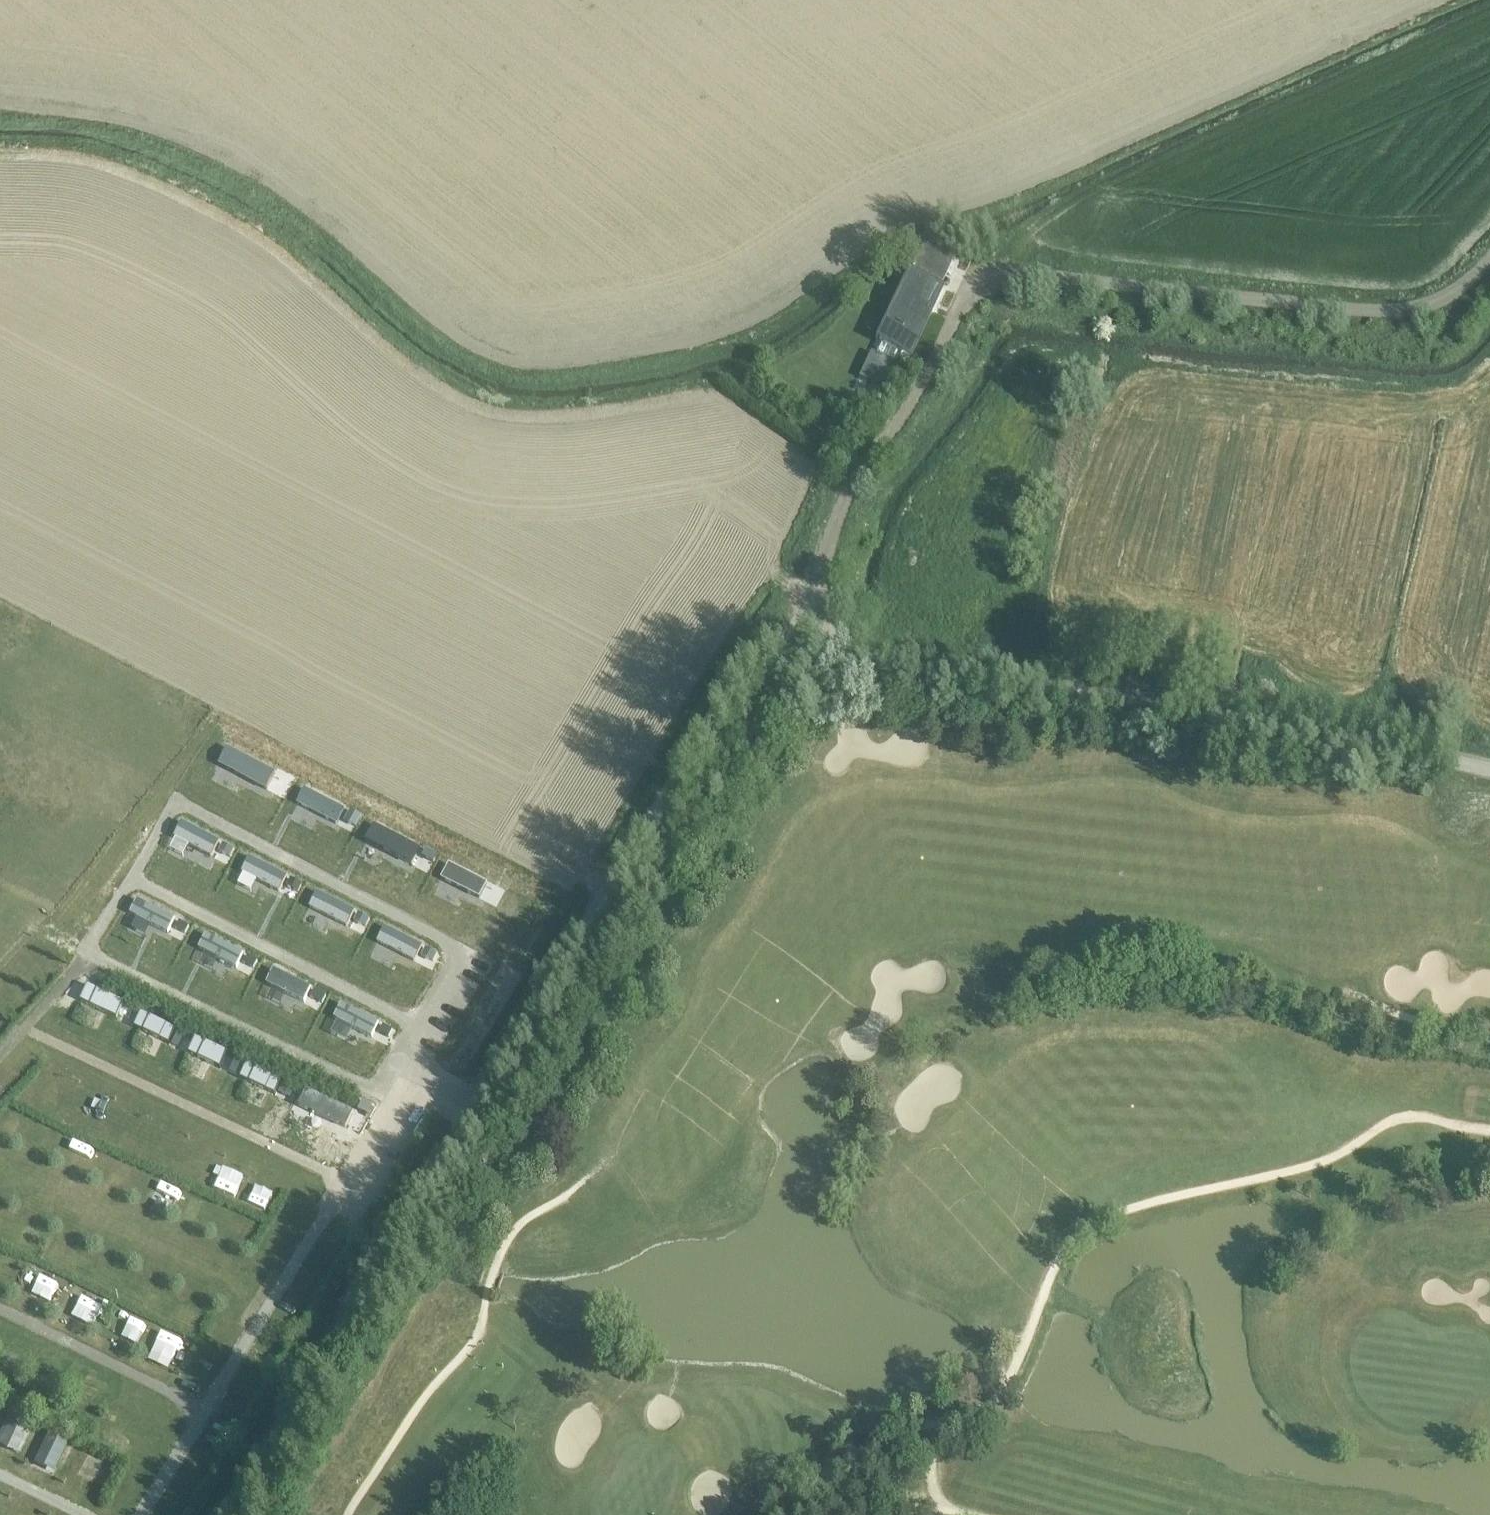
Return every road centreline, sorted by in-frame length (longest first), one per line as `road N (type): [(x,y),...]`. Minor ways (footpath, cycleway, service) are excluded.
road 1 (unclassified): [(231,1514),(714,714),(760,662),(811,646)]
road 2 (unclassified): [(1489,258),(1450,296),(1404,315),(1055,281),(1005,285),(976,297),(952,318),(838,515),(811,646)]
road 3 (unclassified): [(1489,770),(1192,704),(970,682),(811,646)]

